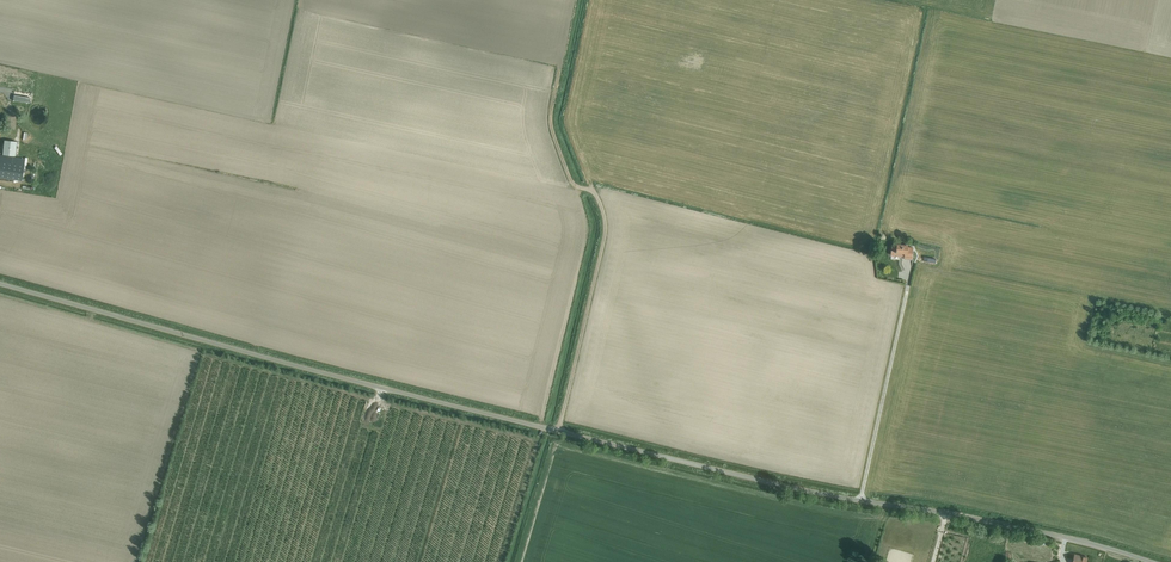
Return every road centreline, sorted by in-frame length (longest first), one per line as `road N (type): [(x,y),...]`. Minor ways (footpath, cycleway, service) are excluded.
road 1 (unclassified): [(1150,561),(972,518),(780,485),(0,284)]

